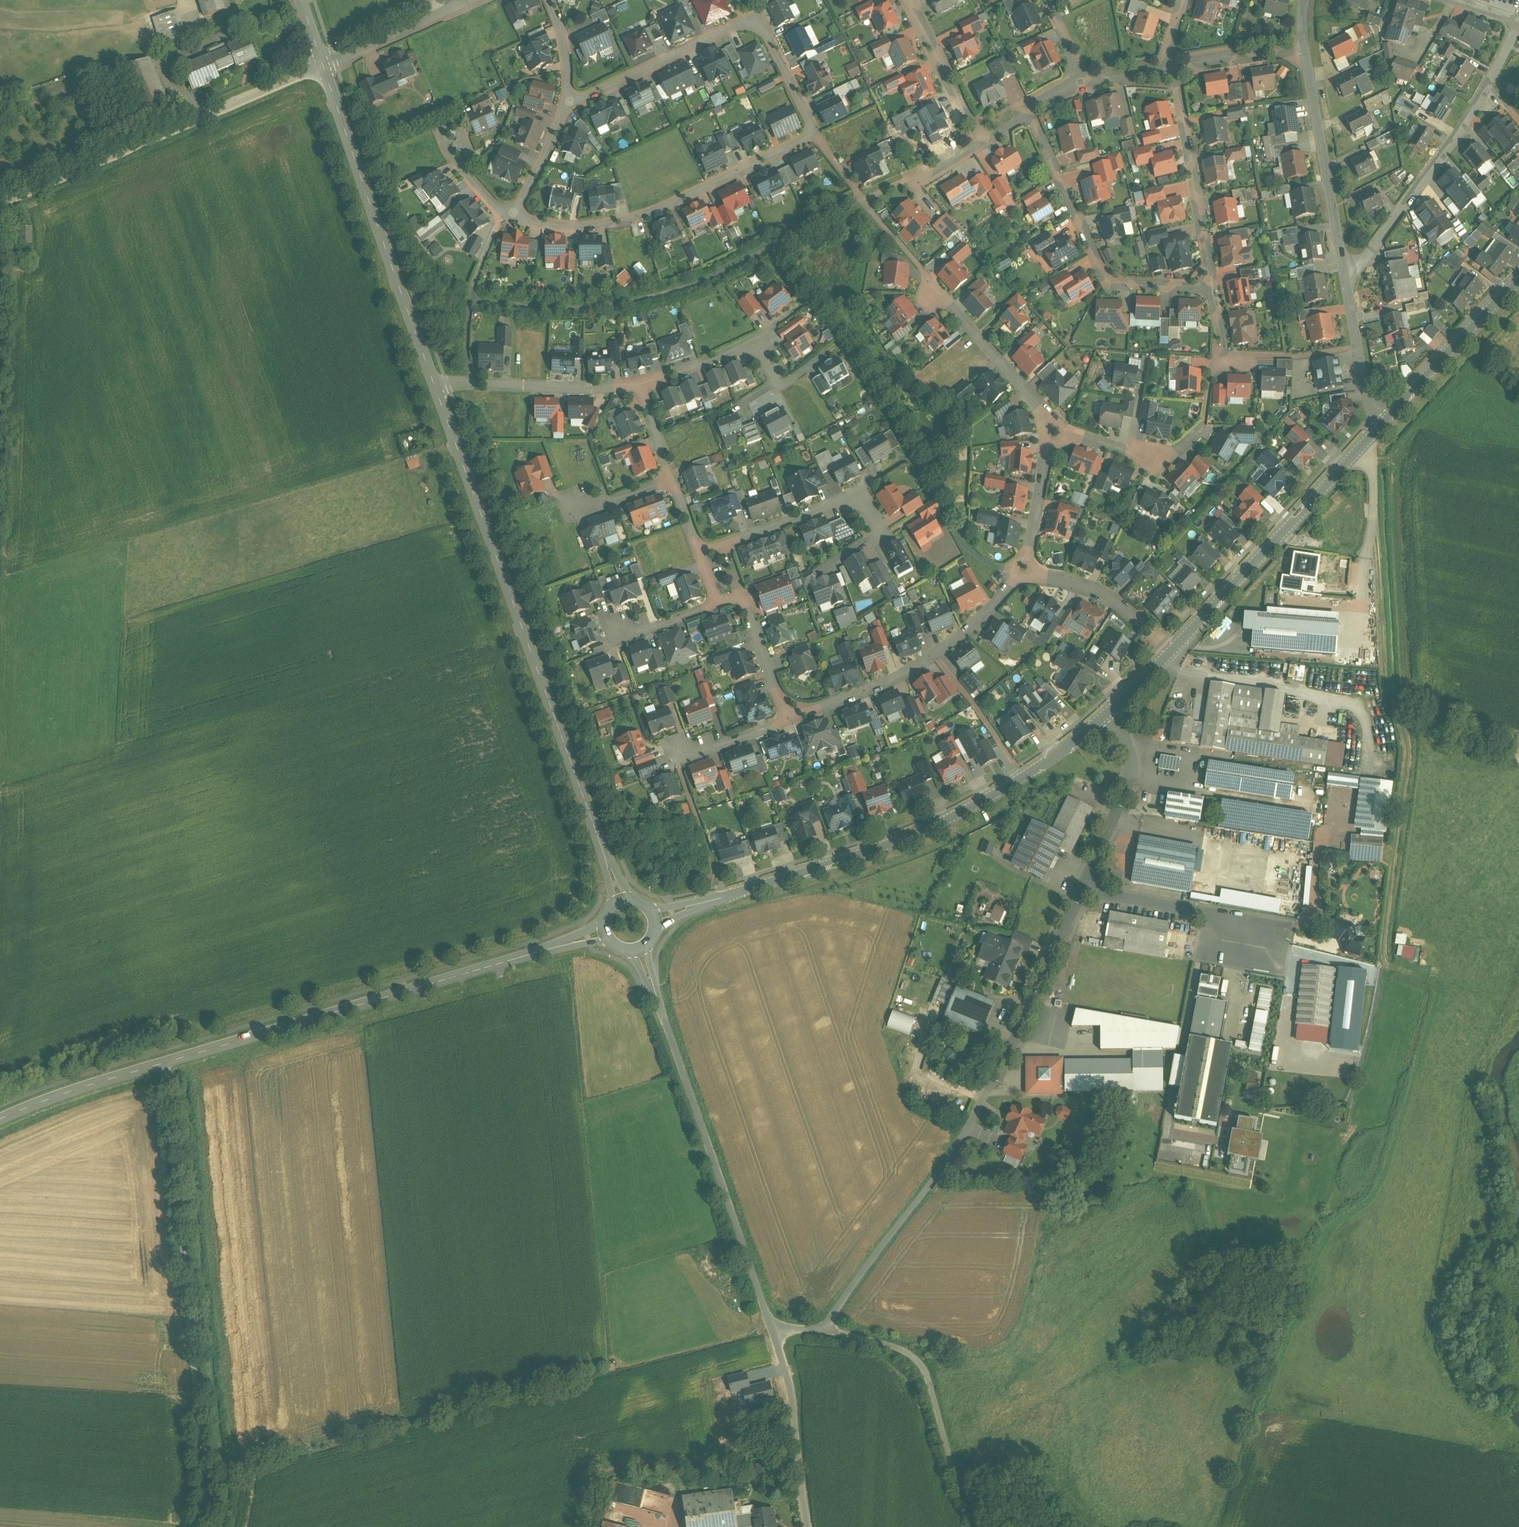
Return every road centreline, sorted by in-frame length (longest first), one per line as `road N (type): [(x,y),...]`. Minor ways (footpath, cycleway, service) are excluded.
road 1 (tertiary): [(0,1120),(80,1088),(604,932)]
road 2 (tertiary): [(621,900),(434,383)]
road 3 (residential): [(1083,882),(942,1163),(830,1313)]
road 4 (tertiary): [(1104,714),(1033,770),(925,831),(654,915)]
road 5 (residential): [(640,950),(774,1328)]
road 6 (residential): [(323,63),(0,200)]
road 7 (tertiary): [(434,383),(323,63)]
road 8 (residential): [(564,107),(744,23),(773,43),(816,134)]
road 9 (residential): [(816,134),(631,219),(565,225),(505,217)]
road 10 (tertiary): [(1387,419),(1170,651)]
road 11 (residential): [(1518,24),(1469,118),(1348,274)]
road 12 (residential): [(1029,109),(1100,269),(1121,283),(1212,285)]
road 13 (residential): [(830,1313),(845,1328),(921,1356),(954,1462),(991,1526)]
road 14 (residential): [(788,721),(919,667),(966,633),(1024,568)]
road 15 (residential): [(1348,274),(1308,44)]
road 16 (residential): [(1174,66),(1212,285)]
road 17 (residential): [(434,383),(639,387)]
road 18 (residential): [(774,1328),(810,1526)]
road 19 (tertiary): [(1518,282),(1387,419)]
road 20 (residential): [(1104,714),(1132,761),(1083,882)]
road 21 (residential): [(1048,428),(1033,398),(934,288)]
road 22 (residential): [(1083,882),(1198,906),(1254,932)]
road 23 (residential): [(1170,651),(1106,595),(1024,568)]
road 24 (residential): [(1048,428),(1151,462),(1173,456),(1202,429)]
road 25 (residential): [(1387,419),(1373,413),(1367,394),(1348,274)]
road 26 (residential): [(979,140),(911,0)]
road 27 (residential): [(460,0),(323,63)]
road 28 (residential): [(1024,568),(1048,428)]
road 29 (residential): [(724,545),(851,495)]
road 30 (residential): [(1174,66),(1308,44)]
road 31 (residential): [(743,596),(788,721)]
road 32 (residential): [(861,198),(979,140)]
road 33 (residential): [(564,107),(522,201),(505,217)]
road 34 (residential): [(639,387),(753,343)]

